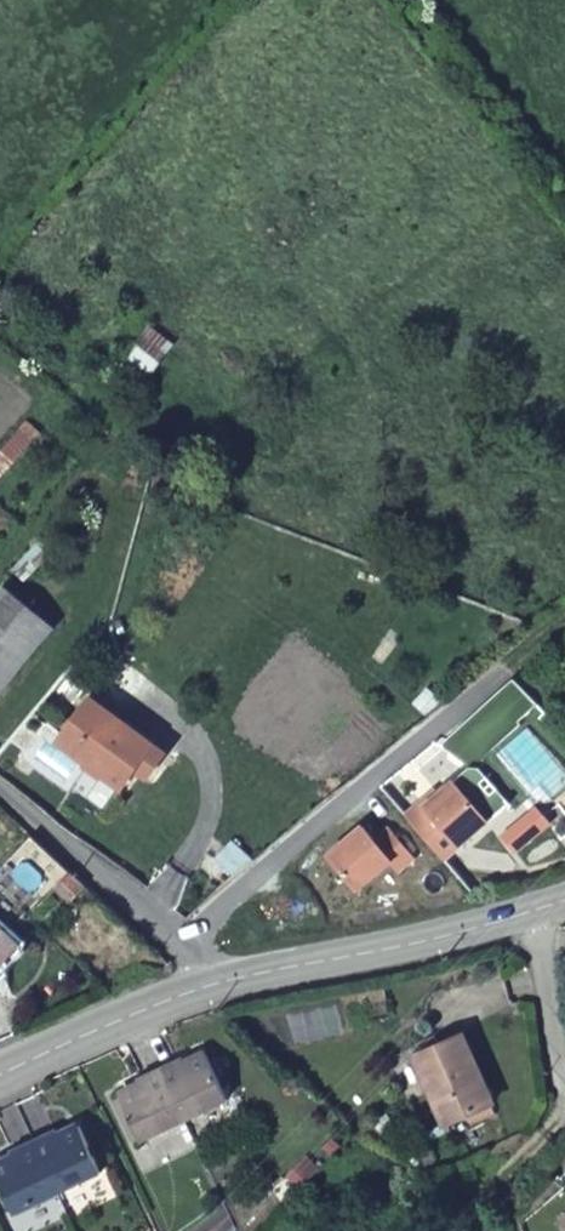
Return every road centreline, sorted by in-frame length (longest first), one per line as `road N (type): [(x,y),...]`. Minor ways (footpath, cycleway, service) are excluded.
road 1 (secondary): [(535,912),(217,982)]
road 2 (unclassified): [(217,982),(183,941),(0,787)]
road 3 (track): [(564,204),(398,0)]
road 4 (secondary): [(217,982),(0,1075)]
road 5 (track): [(564,1126),(509,1178),(424,1230)]
road 6 (unclassified): [(535,912),(564,1051)]

